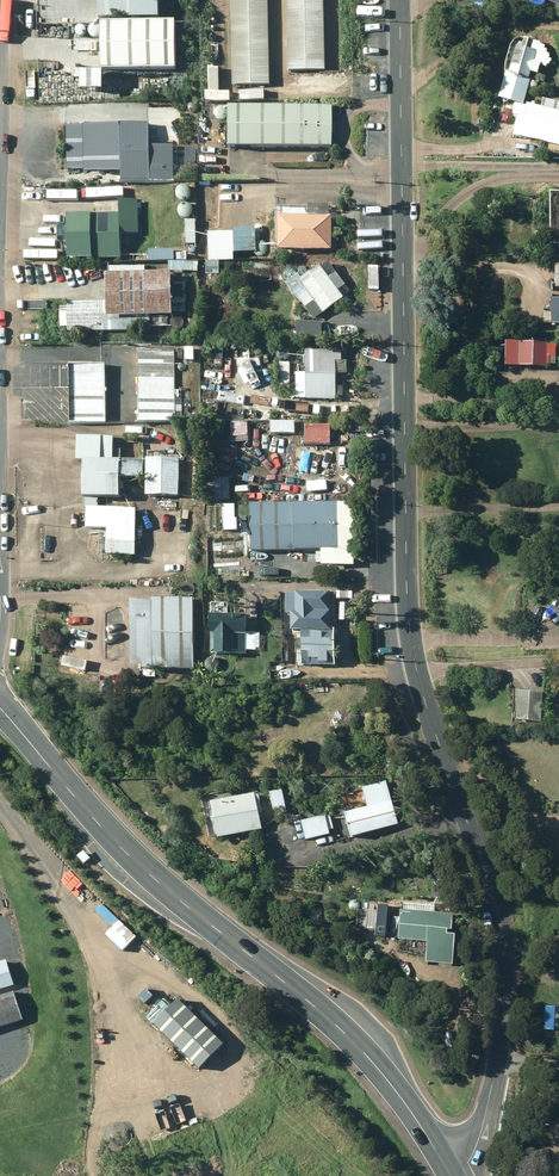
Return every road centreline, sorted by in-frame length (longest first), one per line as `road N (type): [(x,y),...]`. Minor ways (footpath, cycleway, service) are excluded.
road 1 (unclassified): [(399,0),(410,643),(494,892),(507,970),(492,1086),(462,1175)]
road 2 (secondary): [(452,1175),(344,1032),(138,864),(0,709)]

